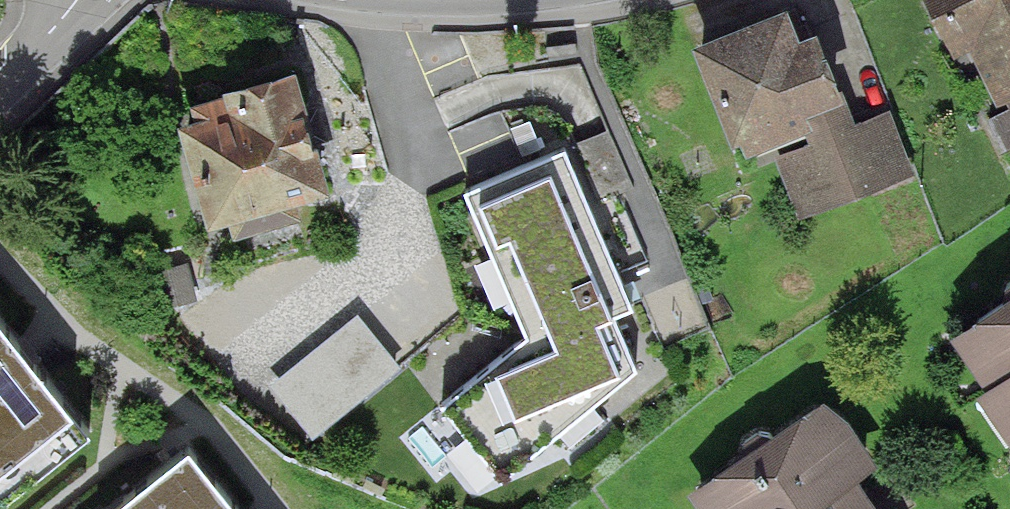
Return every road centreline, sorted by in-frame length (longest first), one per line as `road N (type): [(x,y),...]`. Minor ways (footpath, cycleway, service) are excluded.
road 1 (residential): [(0,90),(63,33),(82,0)]

